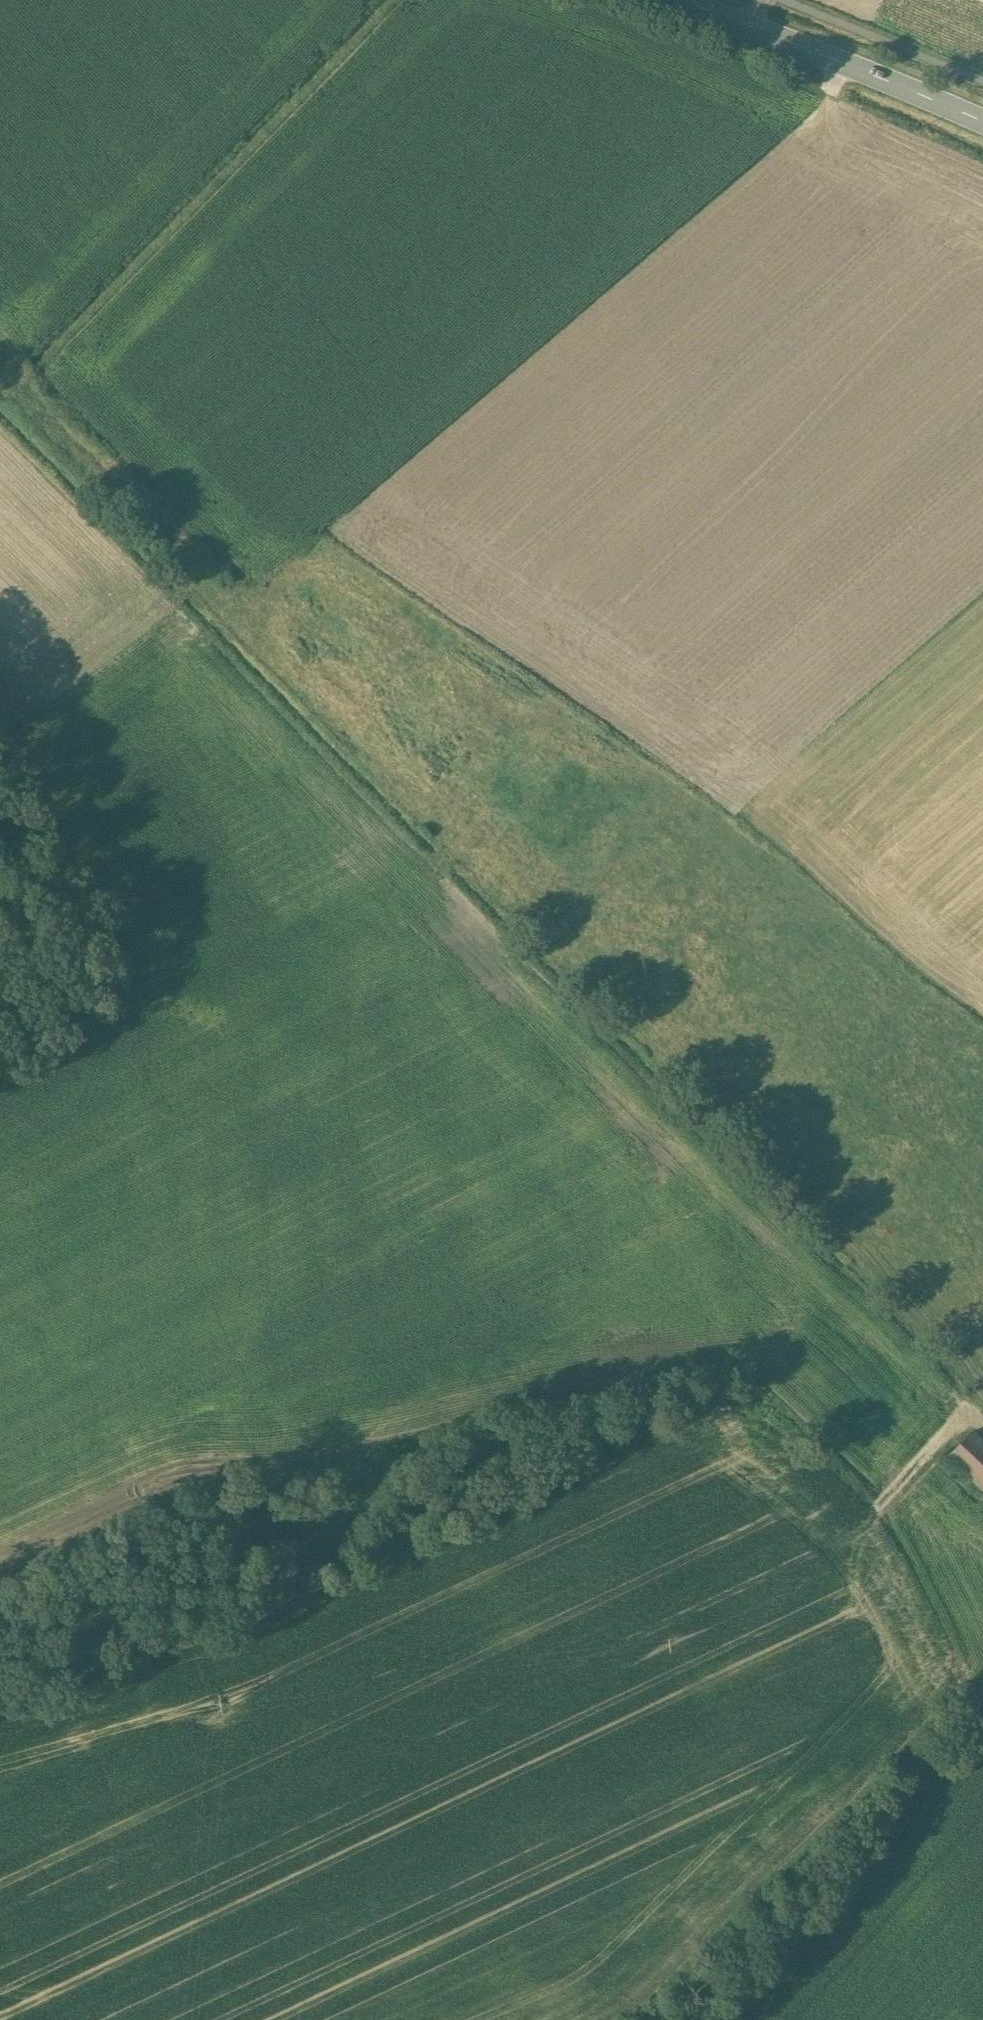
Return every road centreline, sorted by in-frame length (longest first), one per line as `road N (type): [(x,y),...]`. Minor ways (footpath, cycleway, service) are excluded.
road 1 (tertiary): [(982,120),(684,0)]

